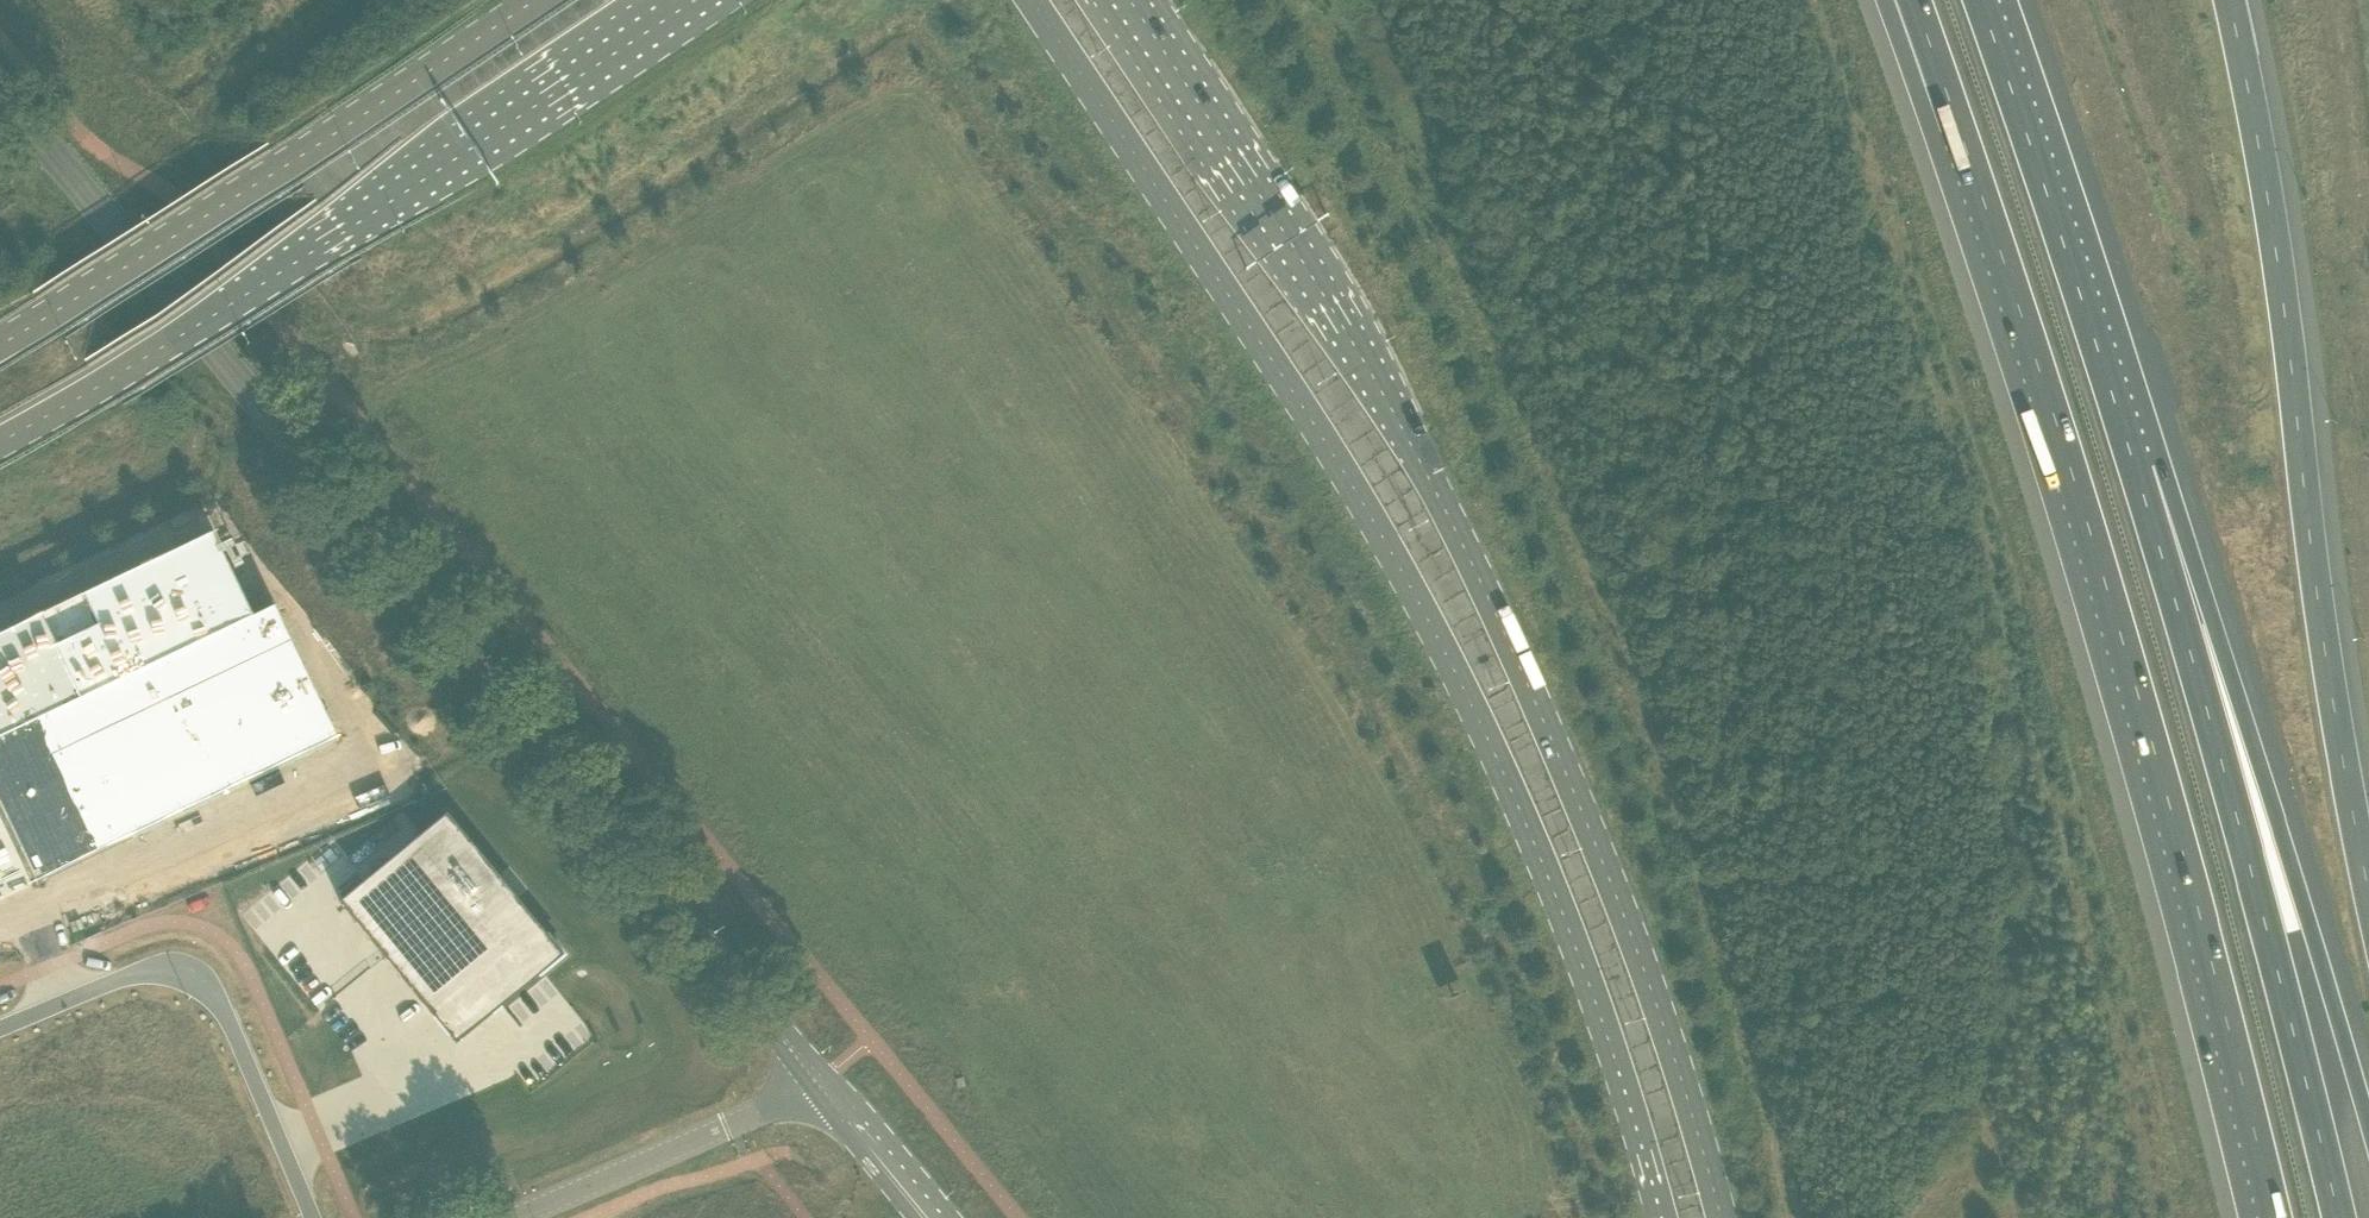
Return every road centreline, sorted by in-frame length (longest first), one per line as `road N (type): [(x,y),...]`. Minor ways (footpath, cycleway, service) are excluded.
road 1 (secondary): [(1030,0),(1283,377),(1458,667),(1616,1070),(1661,1217)]
road 2 (secondary): [(1723,1217),(1623,910),(1462,536),(1348,324),(1129,0)]
road 3 (tertiary): [(819,1084),(0,94)]
road 4 (motorway): [(1952,129),(2081,507),(2276,1217)]
road 5 (motorway): [(2368,879),(2328,658),(2269,206),(2229,0)]
road 6 (primary): [(0,446),(340,243),(705,0)]
road 7 (motorway): [(2340,1217),(2271,934),(2120,417)]
road 8 (motorway): [(2368,1129),(2181,518),(2120,417)]
road 9 (primary): [(535,0),(283,172),(0,350)]
road 10 (unclassified): [(0,1023),(122,972),(173,962),(208,980),(317,1217)]
road 11 (motorway): [(2120,417),(1978,0)]
road 12 (unclassified): [(495,1217),(819,1084)]
road 13 (tertiary): [(946,1217),(843,1114)]
road 14 (motorway): [(1887,0),(1952,129)]
road 15 (motorway): [(1910,0),(1952,129)]
road 16 (tertiary): [(843,1114),(915,1217)]

